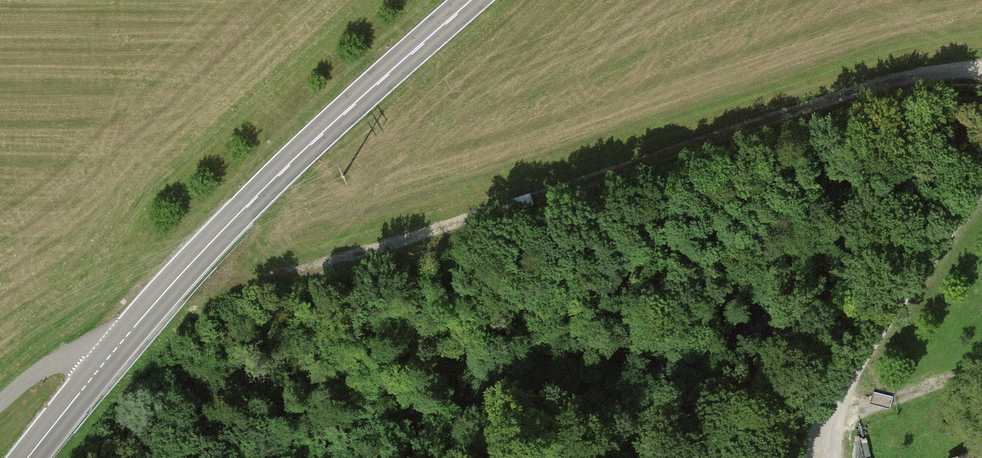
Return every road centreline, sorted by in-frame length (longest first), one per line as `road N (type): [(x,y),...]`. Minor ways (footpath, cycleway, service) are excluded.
road 1 (track): [(981,71),(865,89),(305,267)]
road 2 (primary): [(100,368),(240,213),(474,0)]
road 3 (track): [(800,457),(981,177)]

